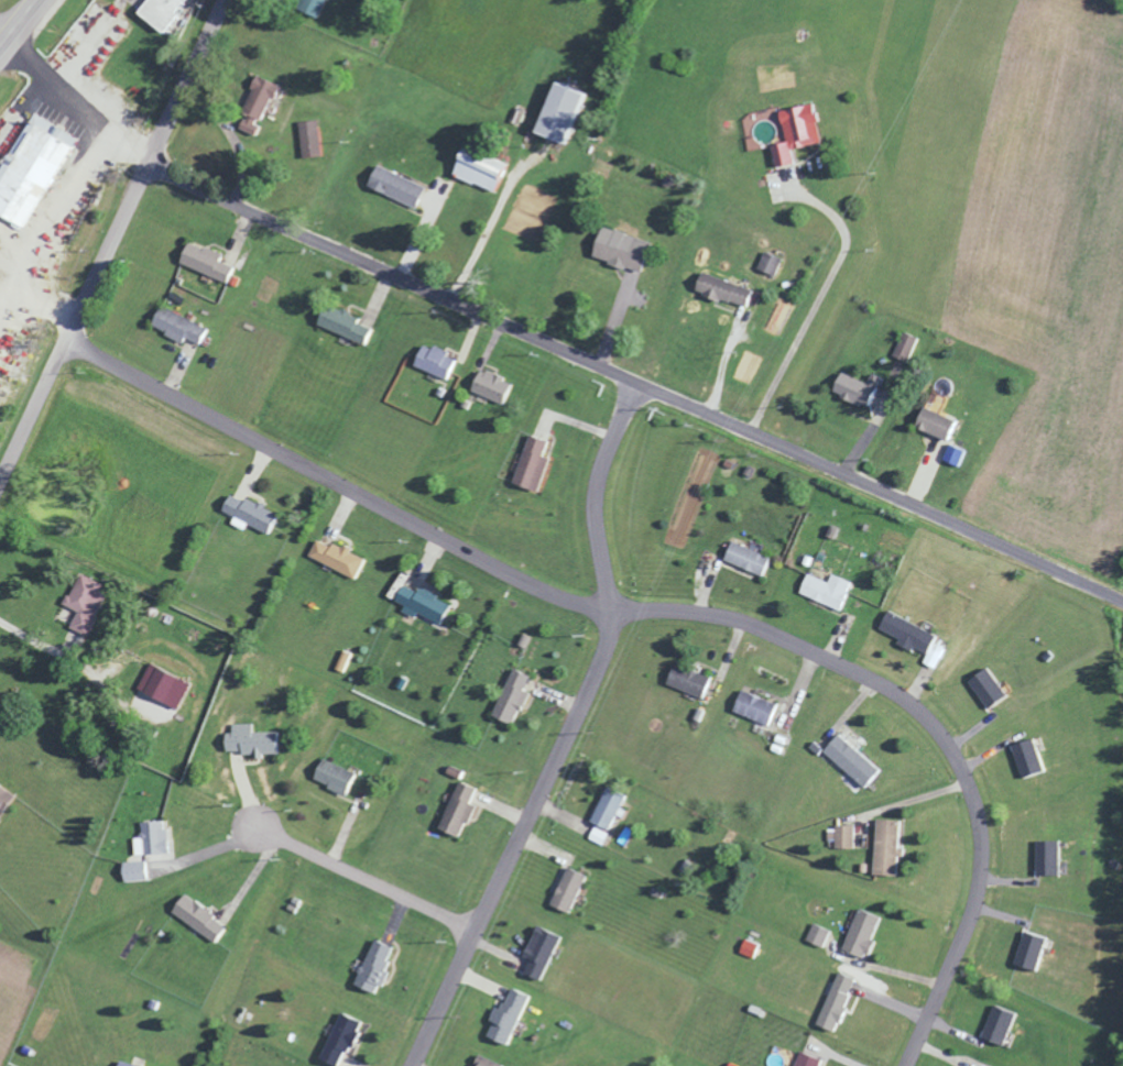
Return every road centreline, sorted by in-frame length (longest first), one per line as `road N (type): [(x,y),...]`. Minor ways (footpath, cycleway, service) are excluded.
road 1 (residential): [(1122,599),(150,161)]
road 2 (residential): [(636,382),(595,479),(603,615),(595,659),(407,1065)]
road 3 (residential): [(603,615),(655,609),(745,624),(890,692),(951,756),(975,823),(975,872),(962,924),(901,1065)]
road 4 (residential): [(65,340),(508,575),(603,615)]
road 5 (residential): [(0,479),(225,0)]
road 6 (residential): [(471,928),(253,832)]

